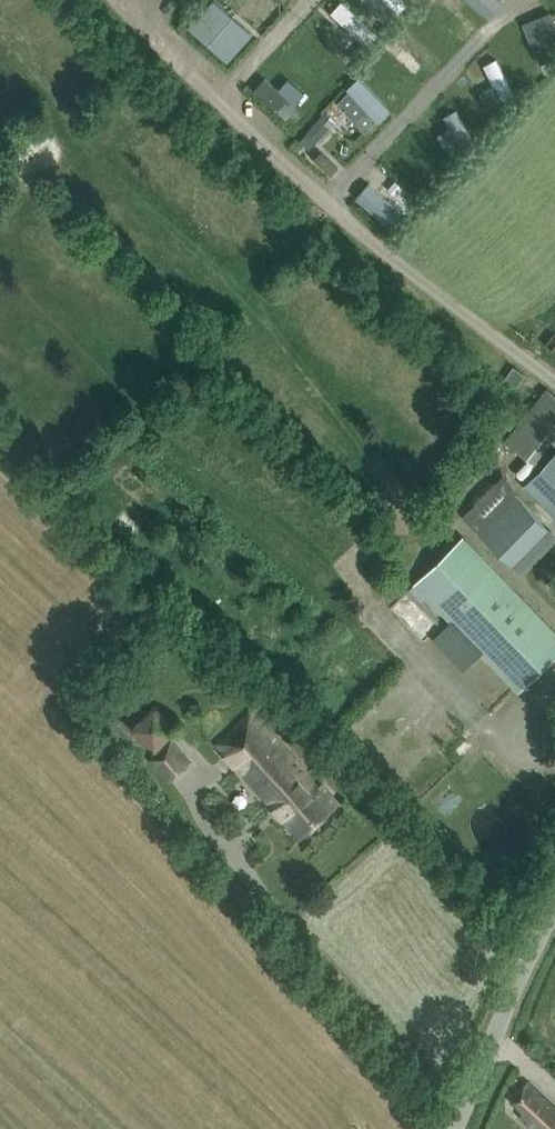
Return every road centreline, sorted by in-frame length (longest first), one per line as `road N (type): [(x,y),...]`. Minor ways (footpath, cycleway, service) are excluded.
road 1 (unclassified): [(453,1128),(554,908)]

